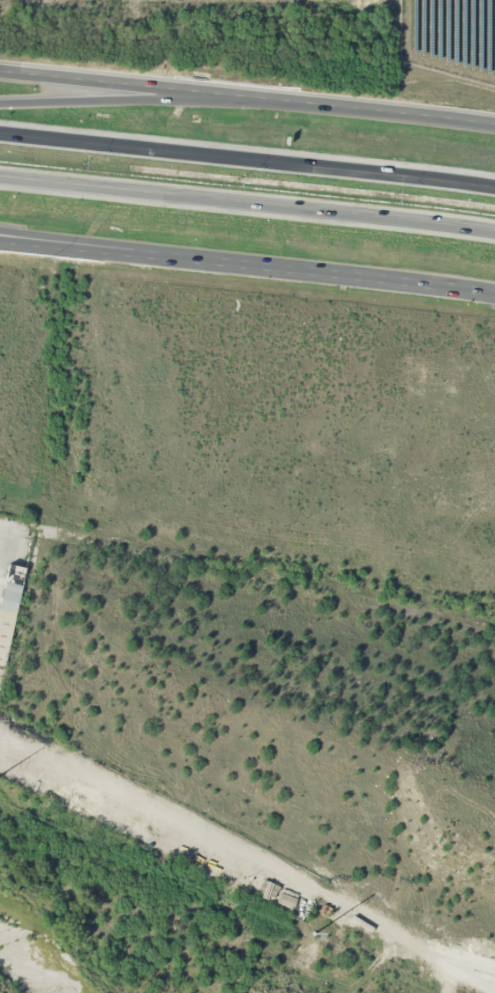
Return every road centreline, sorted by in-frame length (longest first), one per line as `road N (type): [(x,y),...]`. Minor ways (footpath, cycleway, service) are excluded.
road 1 (secondary): [(494,126),(0,69)]
road 2 (secondary): [(0,242),(494,296)]
road 3 (motorway): [(494,186),(0,133)]
road 4 (motorway): [(0,177),(494,228)]
road 5 (motorway): [(250,94),(0,102)]

